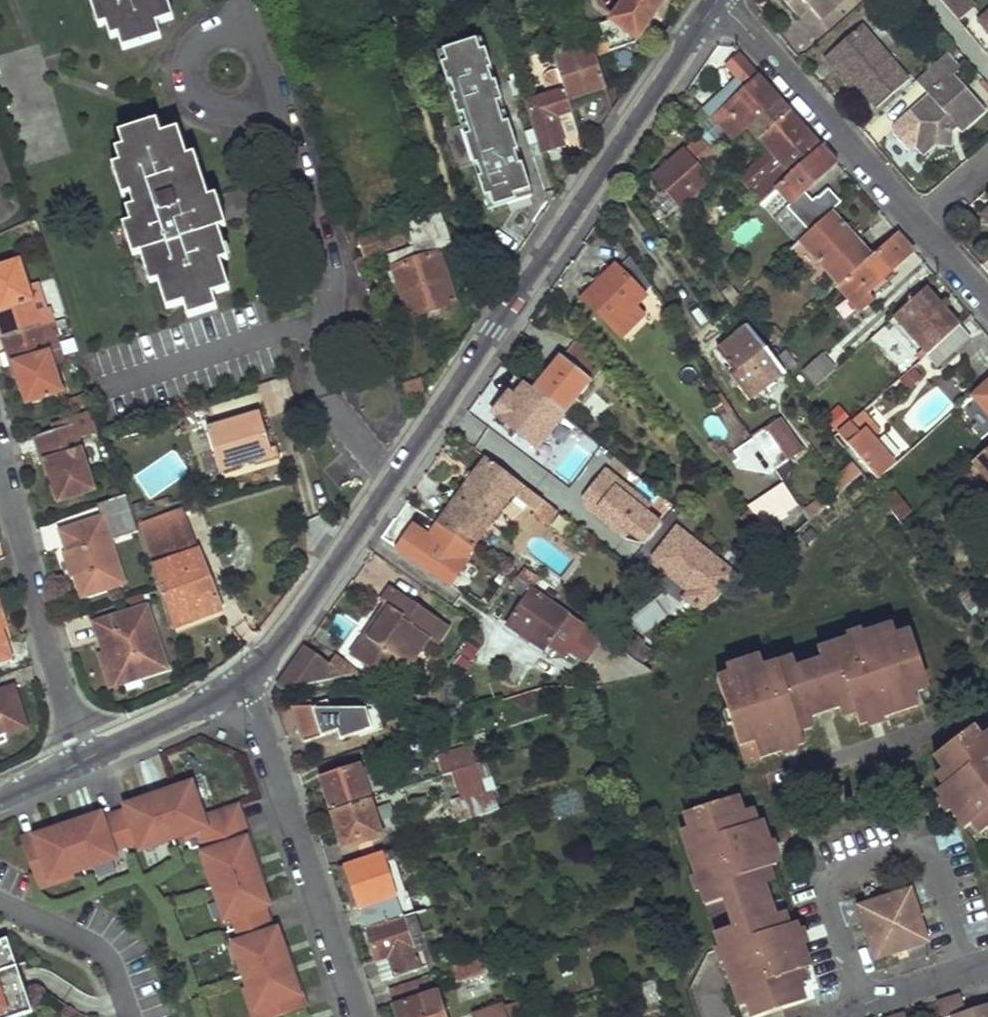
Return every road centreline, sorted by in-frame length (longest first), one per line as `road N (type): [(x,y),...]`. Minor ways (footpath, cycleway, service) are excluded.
road 1 (residential): [(234,687),(286,635),(718,0)]
road 2 (residential): [(987,295),(722,0)]
road 3 (residential): [(234,687),(263,739),(362,1016)]
road 4 (residential): [(0,799),(234,687)]
road 5 (residential): [(850,1016),(863,1005),(987,965)]

